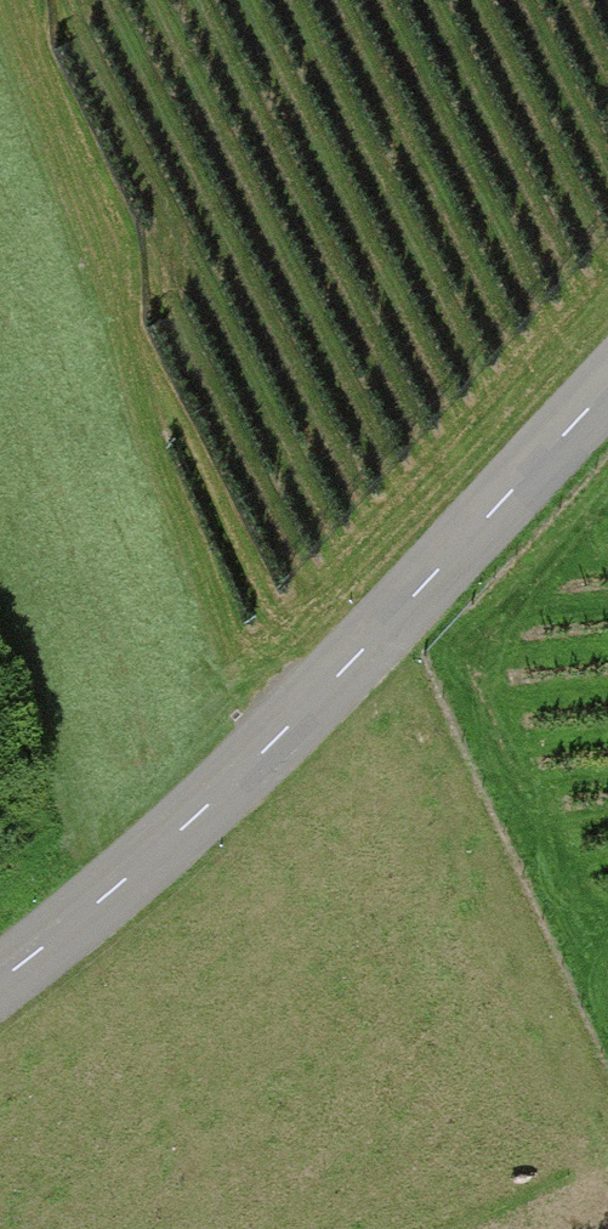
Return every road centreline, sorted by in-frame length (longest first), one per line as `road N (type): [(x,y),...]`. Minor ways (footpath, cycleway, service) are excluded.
road 1 (tertiary): [(0,982),(109,894),(287,728),(607,389)]
road 2 (track): [(607,499),(470,659),(607,968)]

